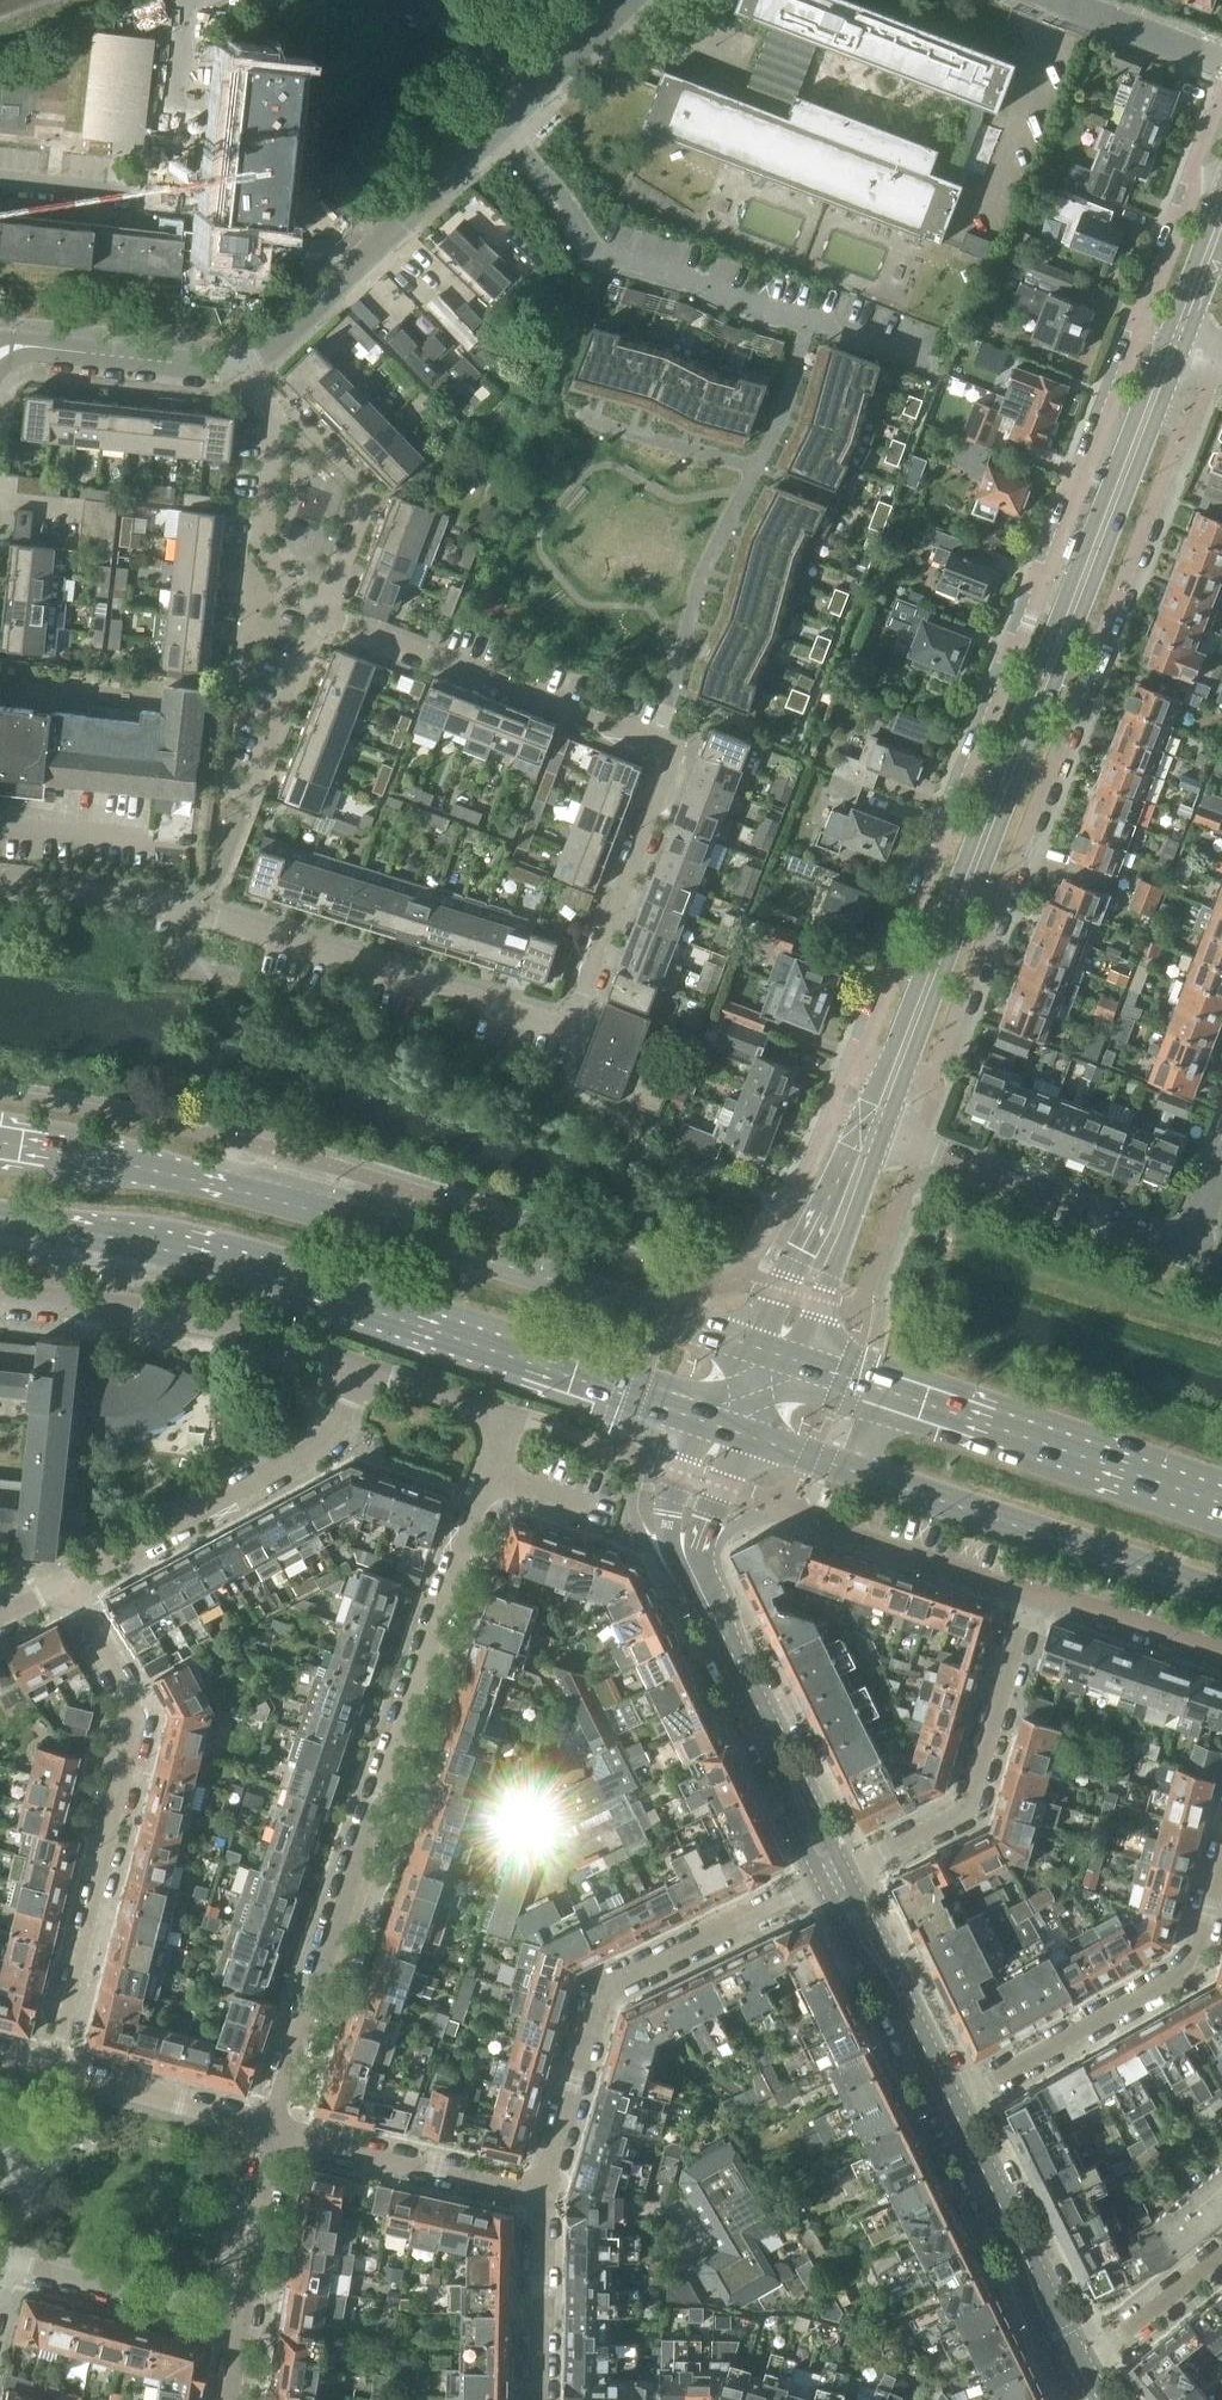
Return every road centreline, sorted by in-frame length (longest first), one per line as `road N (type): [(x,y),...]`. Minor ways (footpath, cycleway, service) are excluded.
road 1 (residential): [(0,886),(159,903),(572,1028),(672,745),(324,617)]
road 2 (residential): [(271,2128),(508,1417),(364,1370)]
road 3 (primary): [(775,1354),(456,1251),(126,1164),(0,1141)]
road 4 (tertiary): [(1163,343),(881,1078)]
road 5 (residential): [(1140,334),(860,1059)]
road 6 (primary): [(0,1218),(118,1232),(225,1258),(728,1430)]
road 7 (tertiary): [(901,1090),(1163,402)]
road 8 (residential): [(939,1066),(1175,446)]
road 9 (residential): [(496,126),(556,190),(593,254),(933,366)]
road 10 (residential): [(69,1586),(136,1710),(51,2068)]
road 11 (tertiary): [(837,1874),(683,1541),(699,1479),(728,1430)]
road 12 (residential): [(544,2200),(601,1988),(837,1874)]
road 13 (residential): [(1221,1855),(1192,1966),(950,2103)]
road 14 (residential): [(364,1370),(336,1433),(69,1586)]
road 15 (residential): [(0,1297),(151,1313),(265,1337),(364,1370)]
road 16 (residential): [(837,1874),(971,1802),(1030,1596)]
road 17 (residential): [(239,370),(496,126)]
road 18 (primary): [(887,1484),(1221,1596)]
road 19 (primary): [(1221,1508),(920,1402)]
road 20 (residential): [(1186,1250),(918,1147)]
road 21 (residential): [(324,617),(262,544),(277,412),(239,370)]
road 22 (tertiary): [(1069,2360),(950,2103)]
road 23 (residential): [(544,2200),(271,2128)]
road 24 (tertiary): [(950,2103),(837,1874)]
road 25 (tertiary): [(775,1354),(822,1301),(884,1133)]
road 26 (tertiary): [(860,1123),(783,1290),(775,1354)]
road 27 (residential): [(240,2323),(2,2261)]
road 28 (residential): [(0,353),(32,345),(239,370)]
road 29 (residential): [(271,2128),(51,2068)]
road 30 (residential): [(1030,1596),(820,1525)]
road 31 (residential): [(1221,1651),(1067,1599),(1030,1596)]
road 32 (residential): [(542,2399),(544,2200)]
road 33 (residential): [(240,2323),(271,2128)]
road 34 (residential): [(1069,2360),(1116,2336),(1221,2253)]
road 35 (residential): [(257,787),(324,617)]
road 36 (residential): [(496,126),(626,0)]
road 37 (residential): [(1054,0),(1221,65)]
road 38 (primary): [(728,1430),(887,1484)]
road 39 (tertiary): [(1221,191),(1163,343)]
road 40 (residential): [(1195,191),(1140,334)]
road 41 (primary): [(920,1402),(775,1354)]

